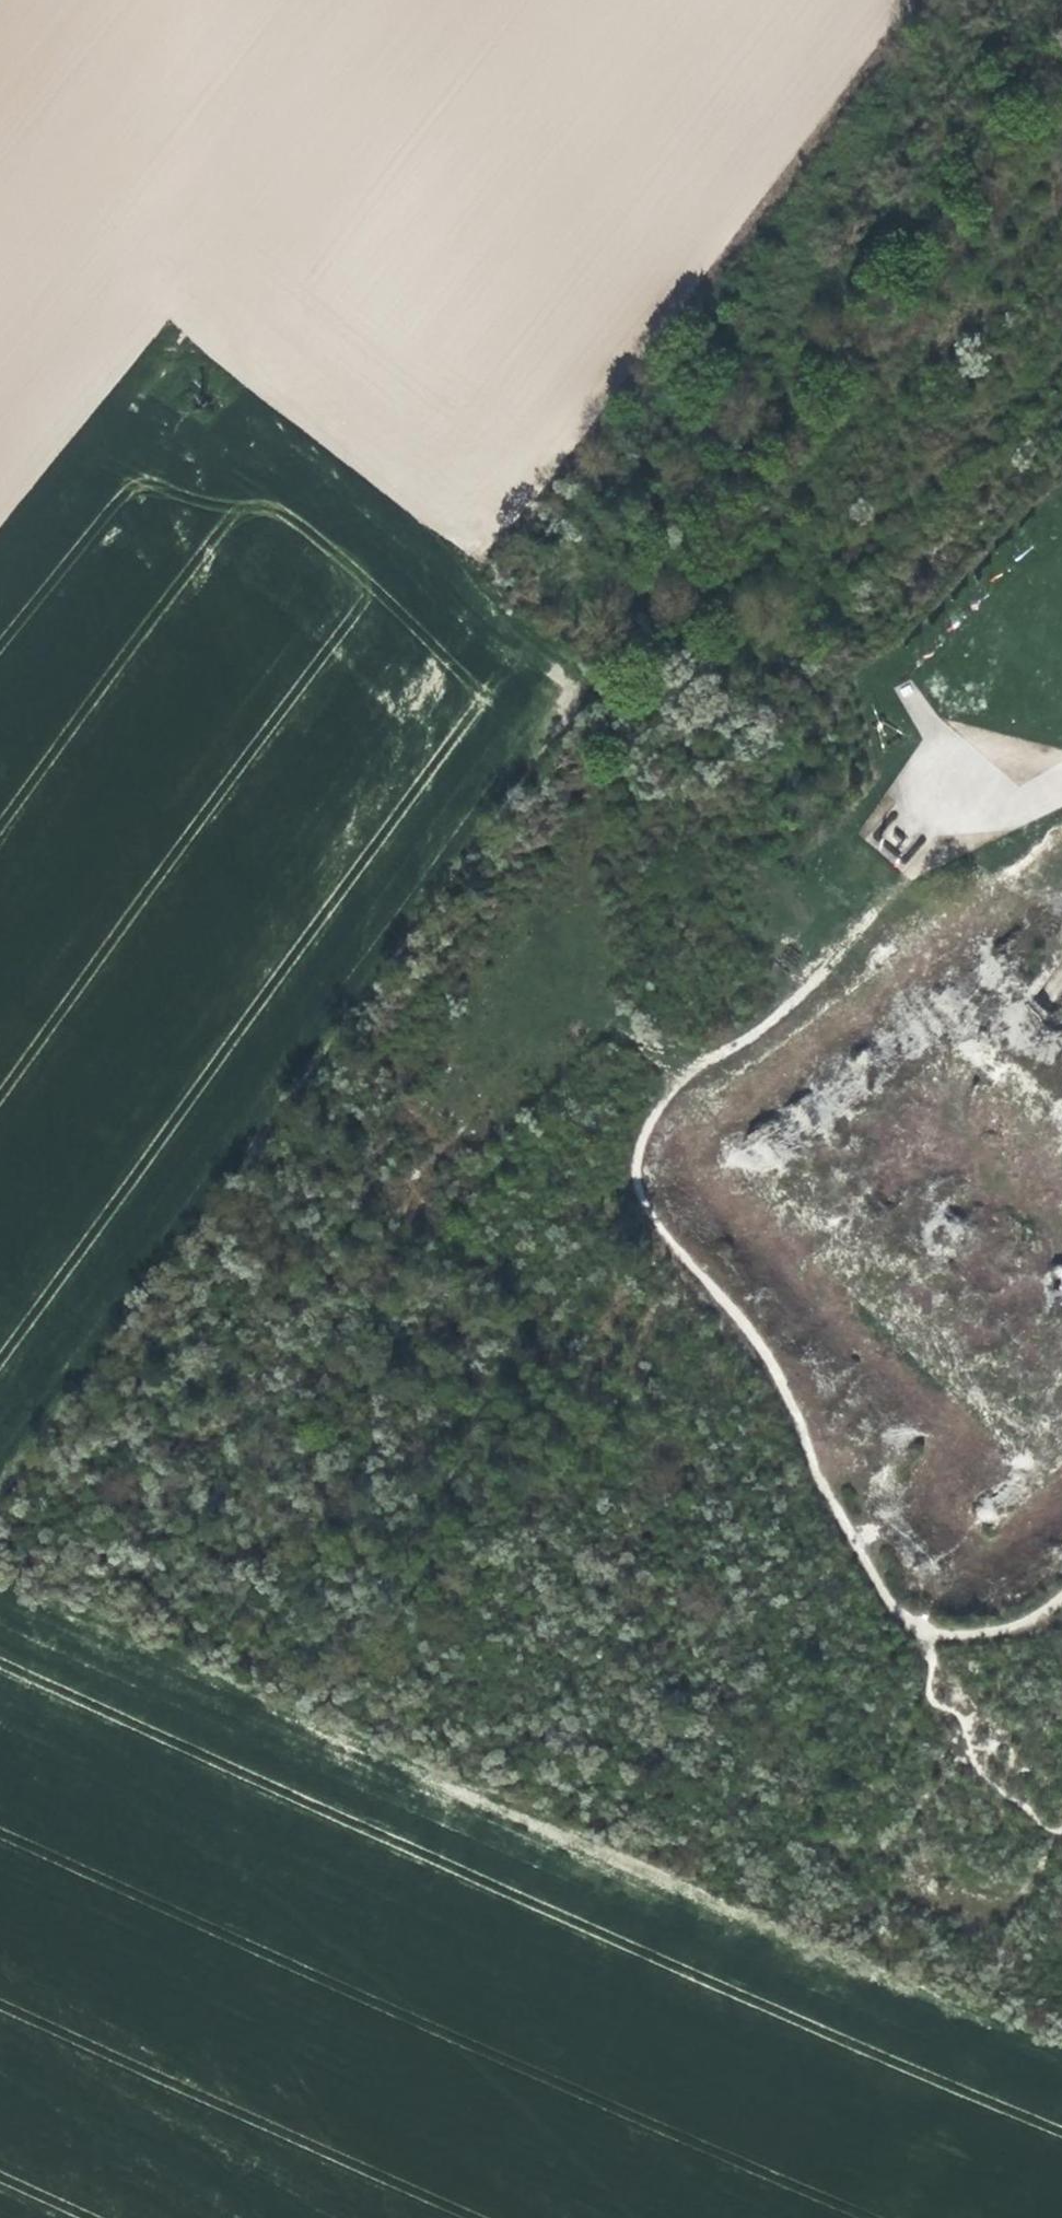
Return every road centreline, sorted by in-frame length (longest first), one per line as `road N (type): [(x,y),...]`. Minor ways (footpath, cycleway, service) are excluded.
road 1 (track): [(1061,1589),(1028,1621),(931,1635),(887,1596),(795,1393),(638,1183),(659,1107),(770,1025),(915,871)]
road 2 (track): [(931,1635),(934,1703),(966,1725),(973,1769),(1043,1827),(1061,1829)]

